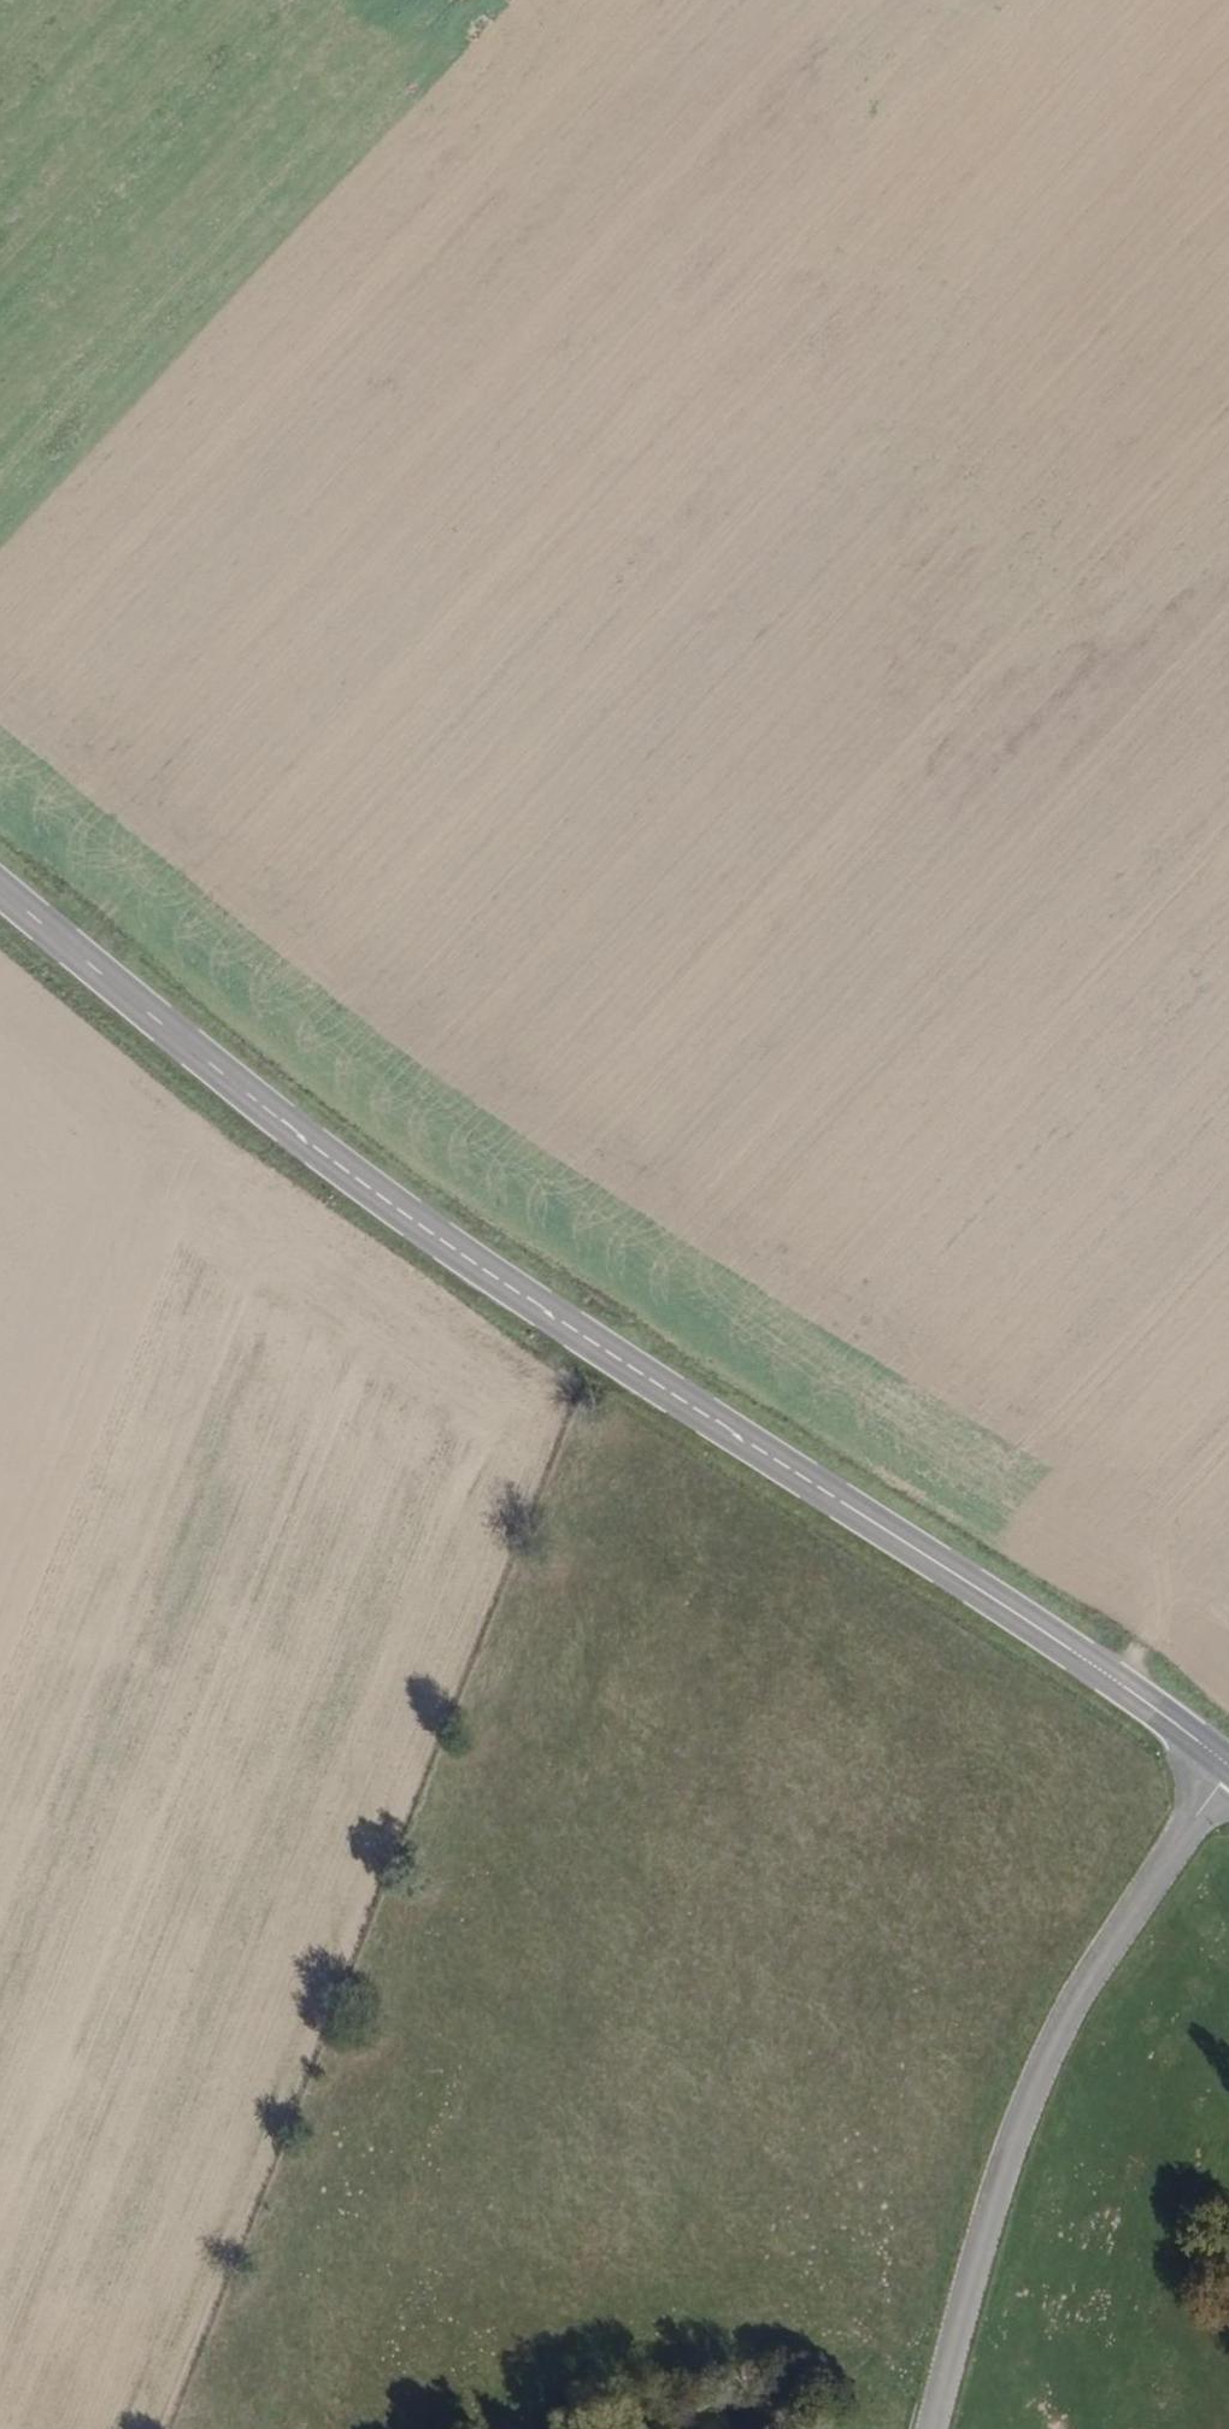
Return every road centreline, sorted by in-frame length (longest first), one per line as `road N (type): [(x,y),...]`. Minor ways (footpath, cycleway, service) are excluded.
road 1 (secondary): [(1228,1764),(1037,1626),(603,1349),(366,1185),(0,886)]
road 2 (unclassified): [(954,2428),(987,2281),(1070,2043),(1171,1866),(1228,1789)]

